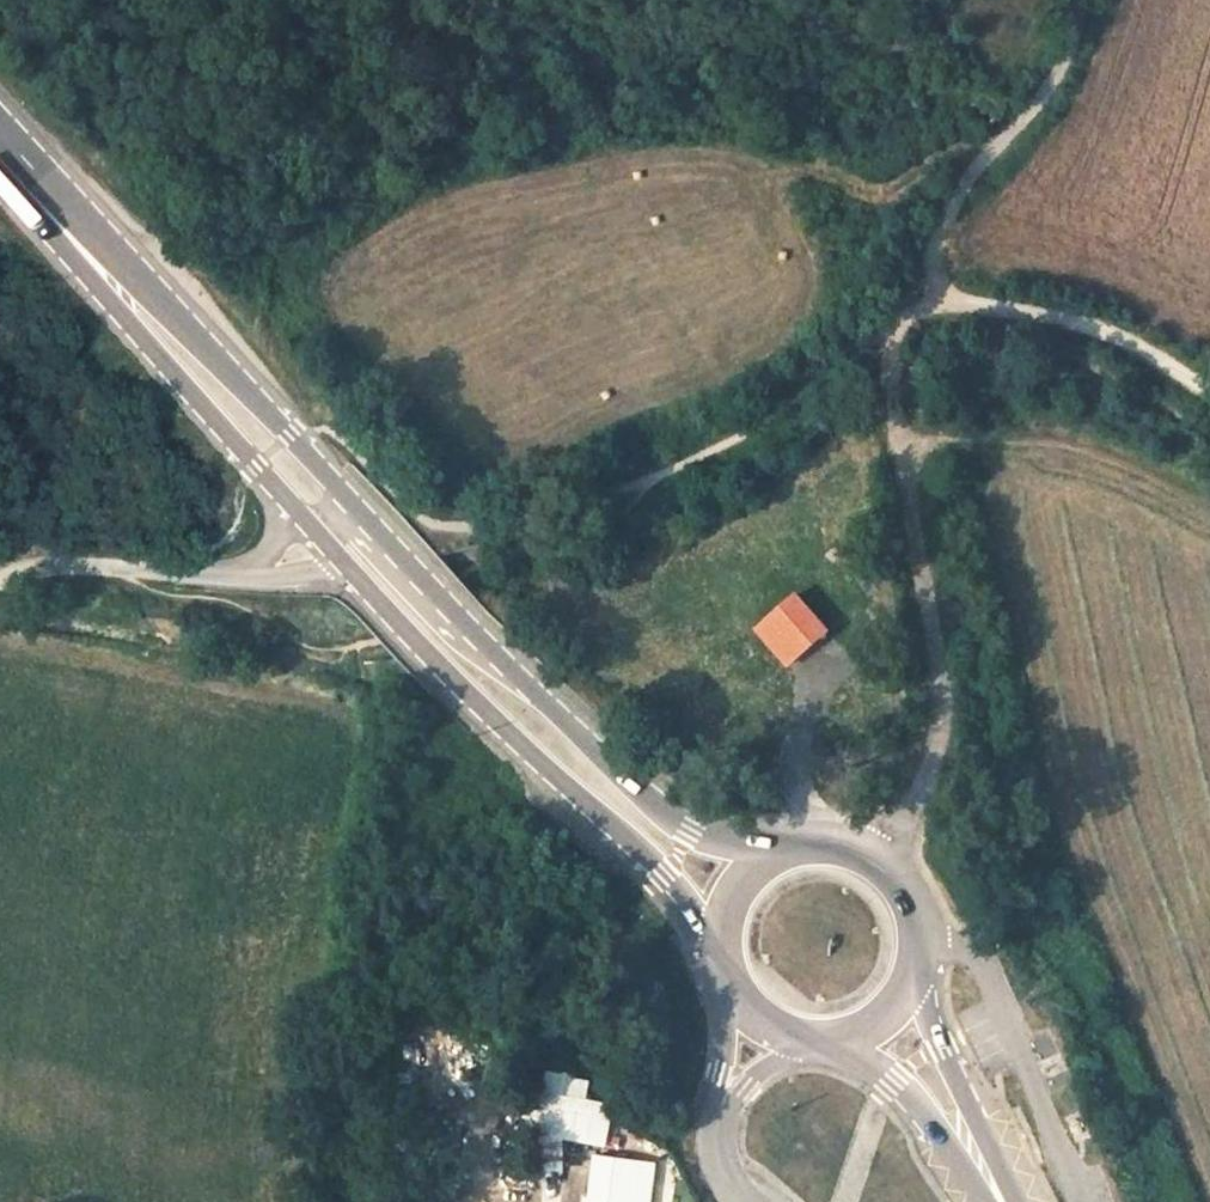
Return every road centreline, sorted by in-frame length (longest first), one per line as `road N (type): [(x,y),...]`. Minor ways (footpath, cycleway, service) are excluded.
road 1 (track): [(915,311),(898,346),(896,416),(940,711),(928,798),(874,862)]
road 2 (primary): [(337,516),(0,151)]
road 3 (primary): [(430,609),(521,733),(674,873),(716,936)]
road 4 (primary): [(764,859),(690,830),(430,609)]
road 5 (unclassified): [(0,582),(38,571),(234,573),(294,557),(337,516)]
road 6 (track): [(1209,390),(1111,335),(1004,308),(915,311)]
road 7 (primary): [(1015,1201),(918,963)]
road 8 (primary): [(918,963),(917,924),(901,889),(874,862),(838,847),(800,846),(764,859)]
road 9 (primary): [(851,1043),(1002,1201)]
road 10 (primary): [(430,609),(337,516)]

